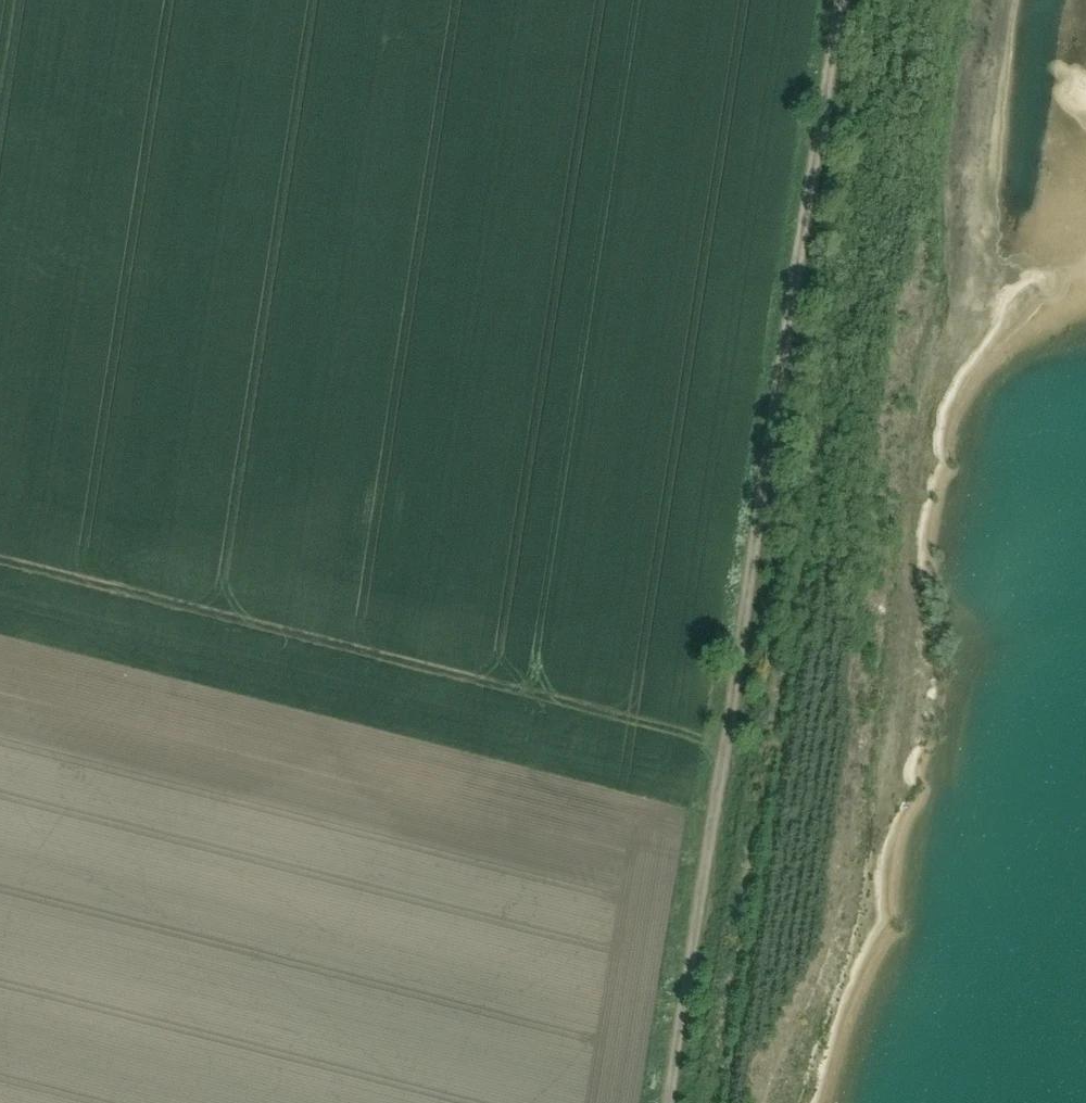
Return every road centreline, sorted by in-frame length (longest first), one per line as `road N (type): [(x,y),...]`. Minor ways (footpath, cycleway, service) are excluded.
road 1 (track): [(845,0),(674,1102)]

